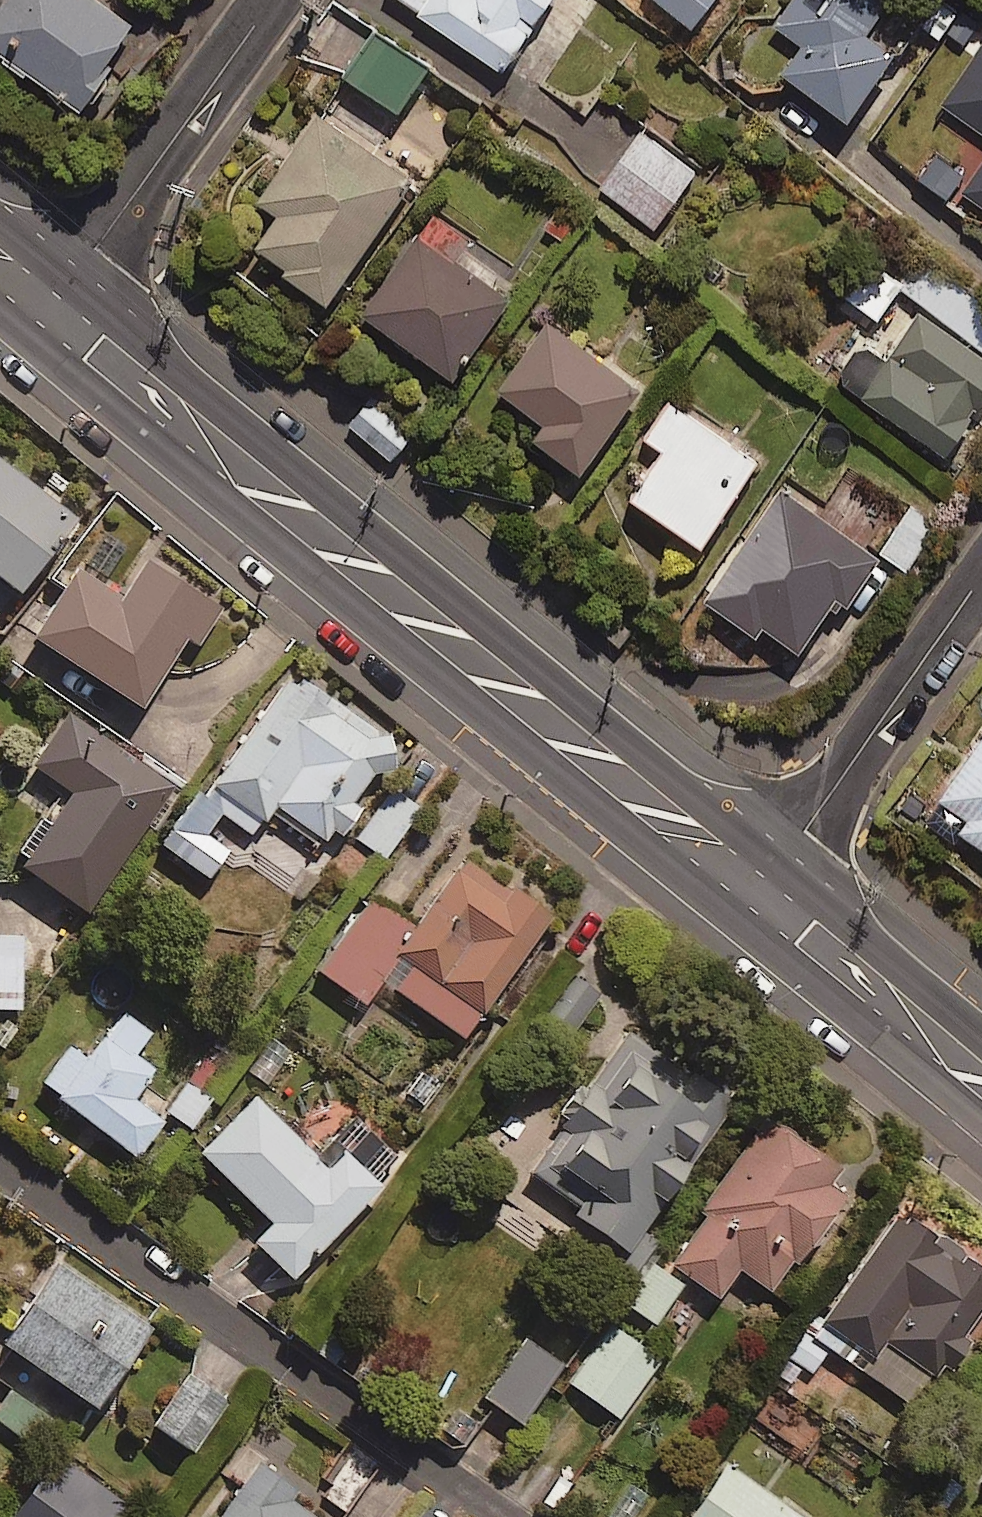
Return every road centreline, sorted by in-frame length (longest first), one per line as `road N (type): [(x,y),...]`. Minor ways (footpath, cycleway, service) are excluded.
road 1 (secondary): [(763,895),(63,321)]
road 2 (residential): [(488,1516),(0,1173)]
road 3 (residential): [(63,321),(286,0)]
road 4 (residential): [(981,579),(763,895)]
road 5 (secondary): [(981,1083),(763,895)]

